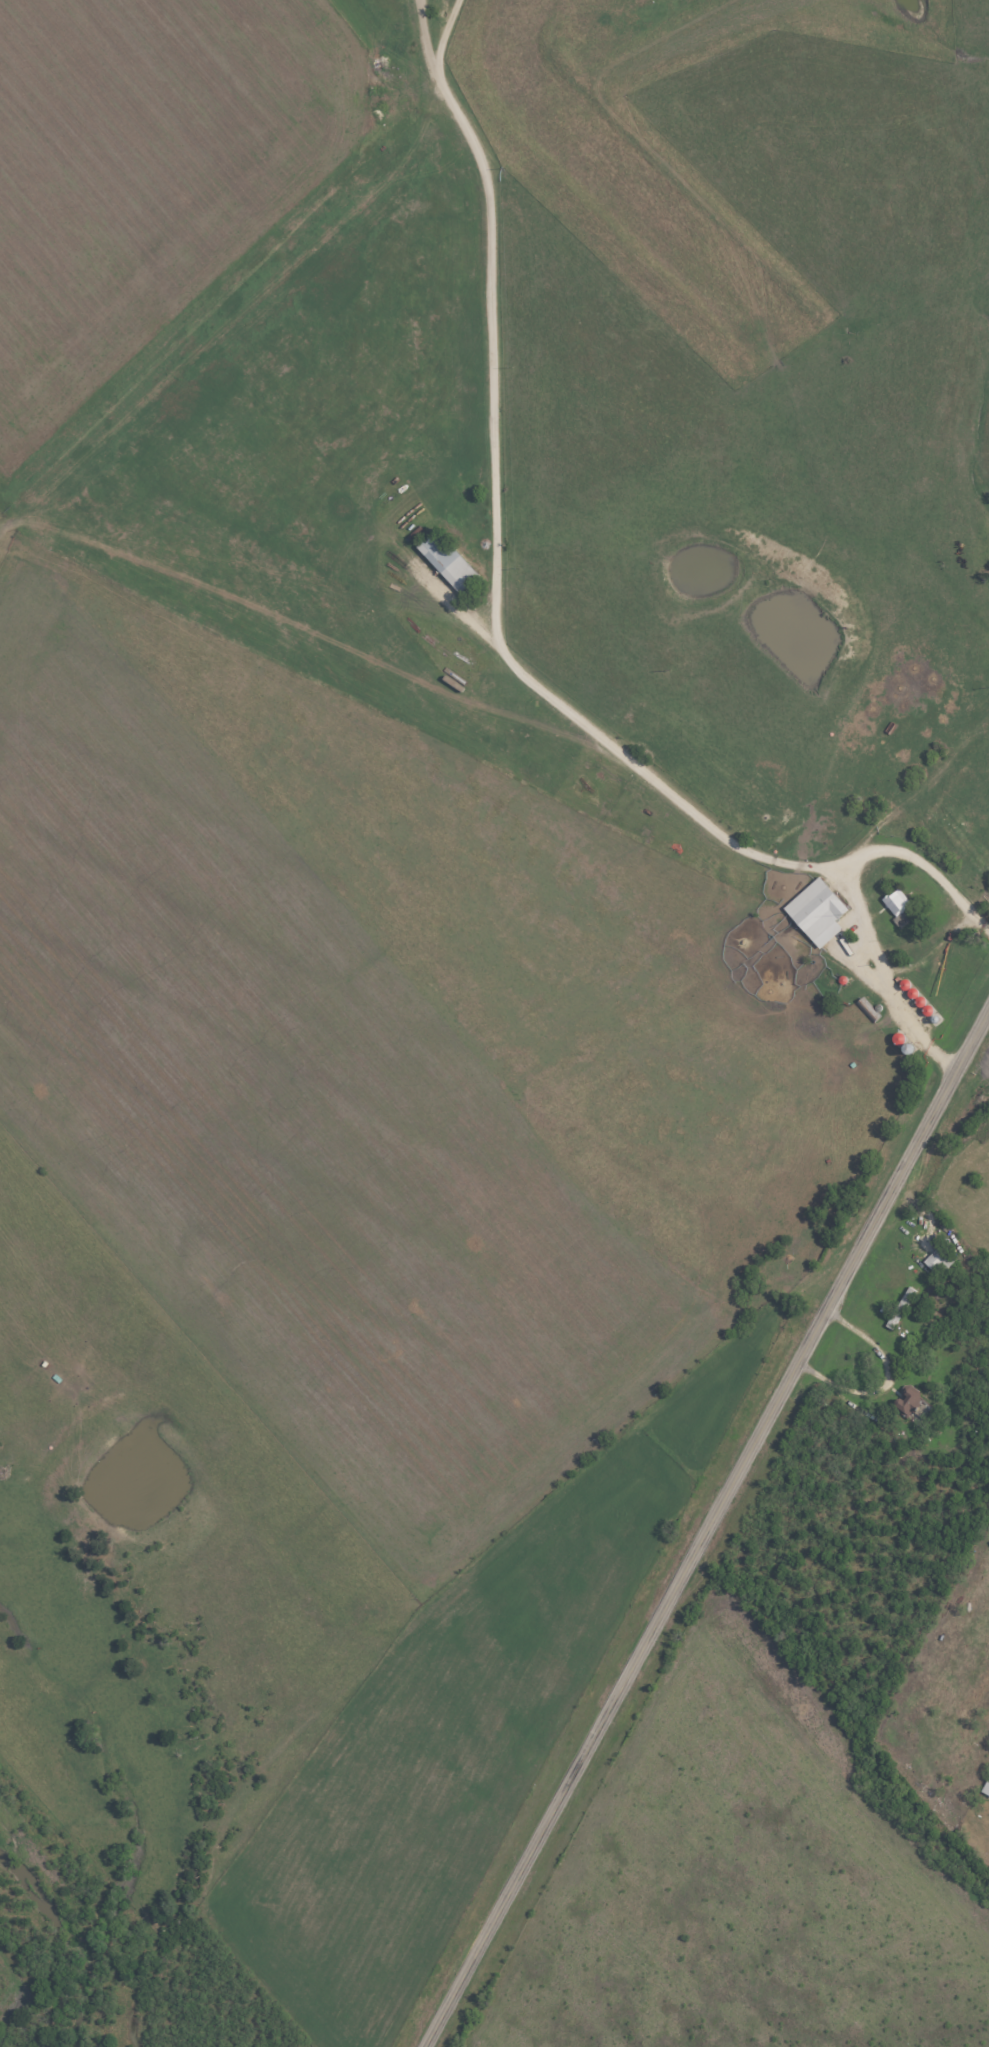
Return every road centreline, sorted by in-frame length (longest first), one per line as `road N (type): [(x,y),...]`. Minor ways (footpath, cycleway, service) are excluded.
road 1 (tertiary): [(426,2046),(988,1015)]

